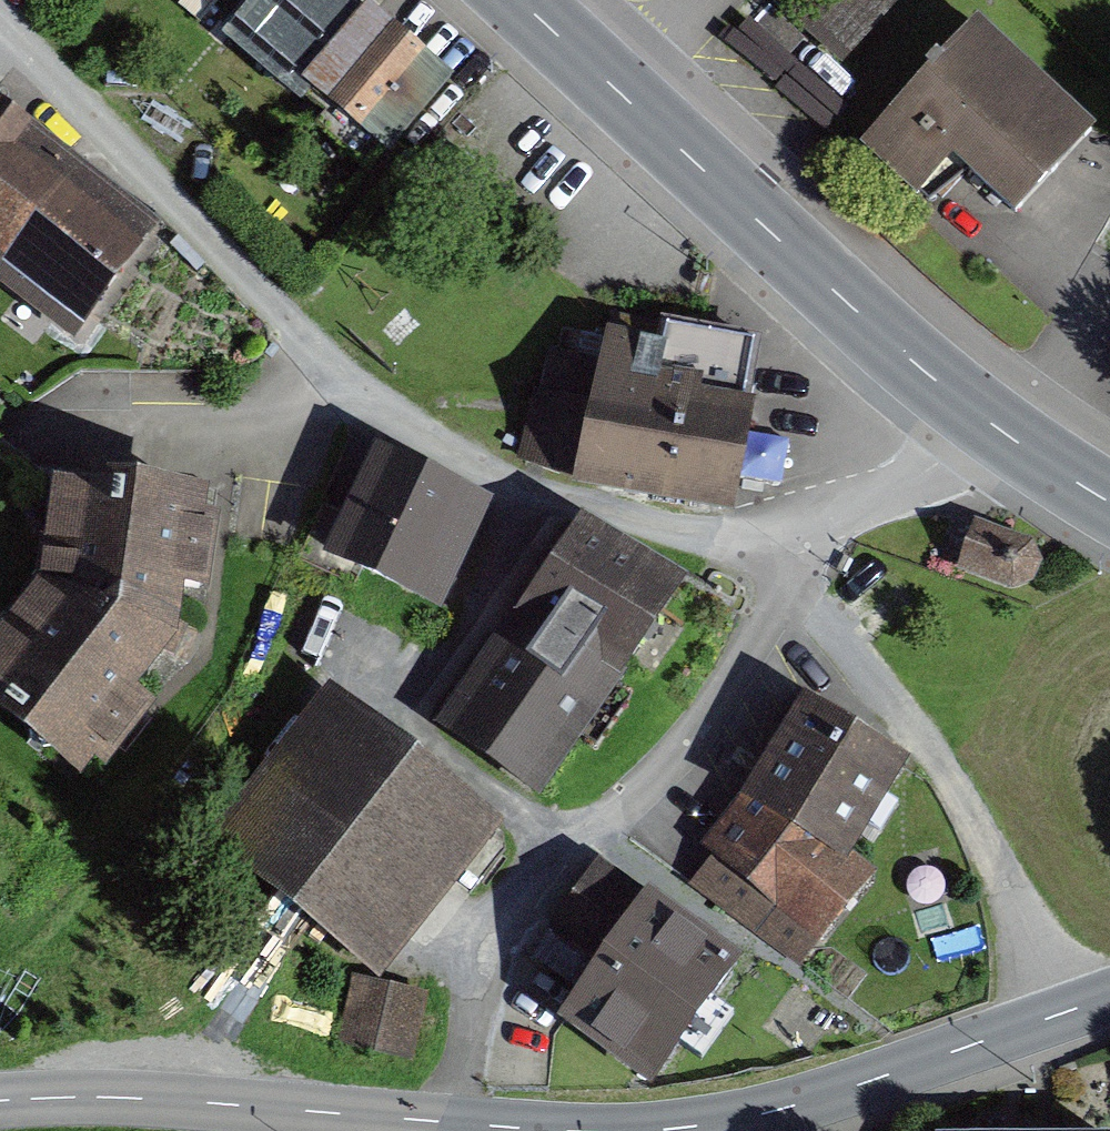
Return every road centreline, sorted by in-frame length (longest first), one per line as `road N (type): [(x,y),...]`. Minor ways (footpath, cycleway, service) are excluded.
road 1 (residential): [(0,14),(358,378),(468,465),(563,507),(680,535),(798,528)]
road 2 (residential): [(798,528),(793,574),(761,649),(678,755),(510,916),(442,1121)]
road 3 (tertiary): [(518,0),(979,419)]
road 4 (tertiary): [(1109,996),(805,1104),(659,1130),(557,1130)]
road 5 (tertiary): [(442,1121),(200,1097),(0,1099)]
road 6 (residential): [(798,528),(896,488),(979,419)]
road 7 (tertiary): [(979,419),(1109,499)]

